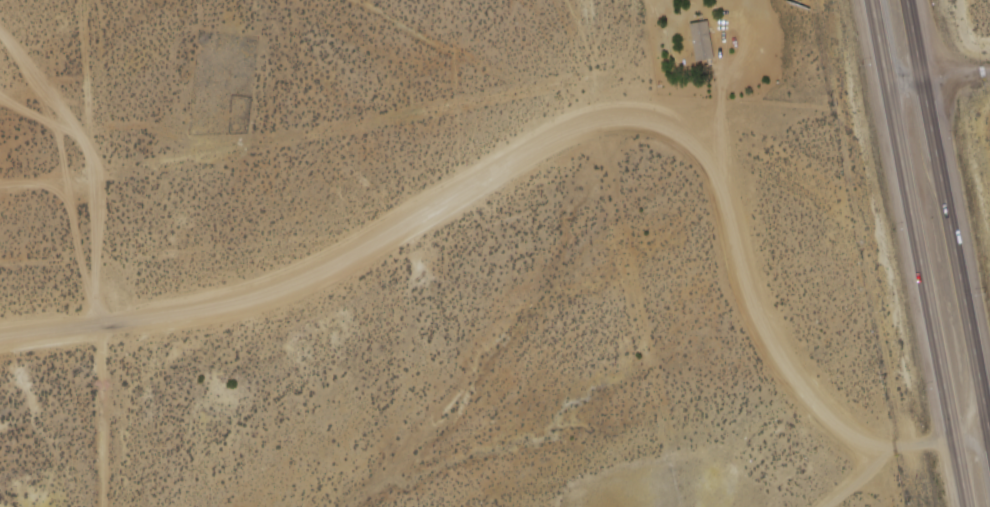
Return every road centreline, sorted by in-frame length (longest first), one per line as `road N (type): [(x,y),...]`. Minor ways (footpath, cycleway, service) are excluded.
road 1 (residential): [(0,339),(96,325),(274,268),(467,158),(582,116),(650,121),(709,163),(811,402),(876,444),(989,452)]
road 2 (trunk): [(866,0),(965,506)]
road 3 (trunk): [(989,399),(906,0)]
road 4 (residential): [(274,268),(247,218),(216,214),(201,200),(174,132)]

